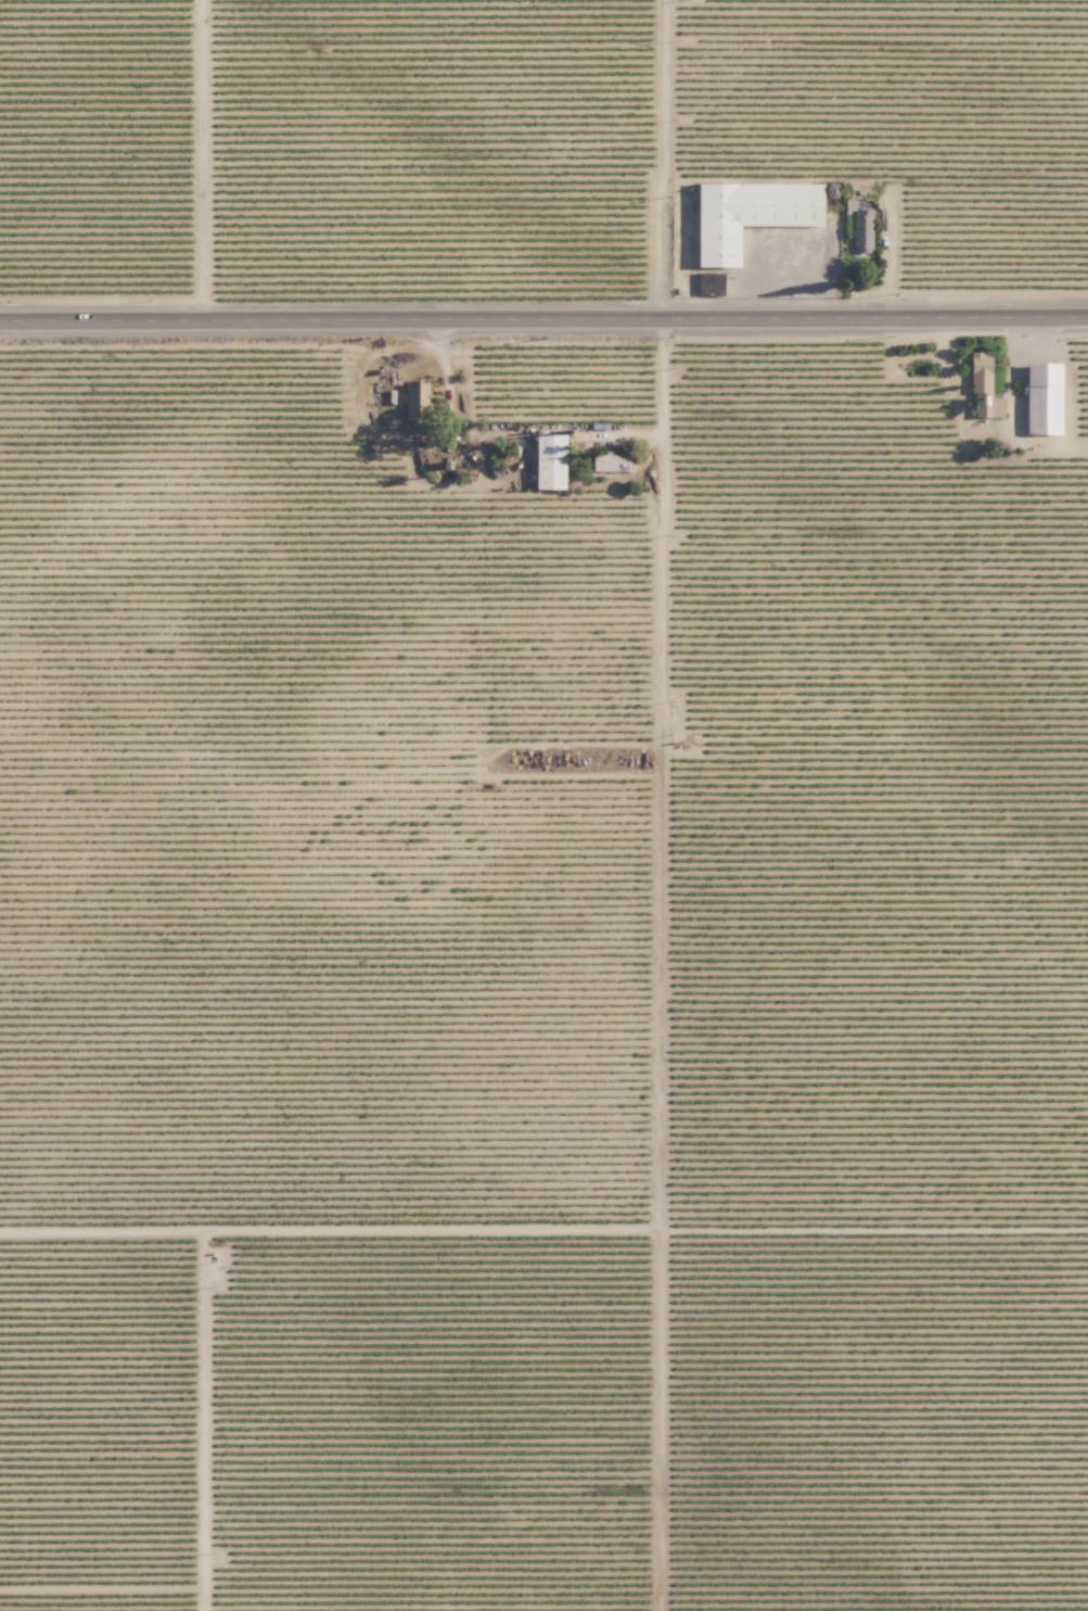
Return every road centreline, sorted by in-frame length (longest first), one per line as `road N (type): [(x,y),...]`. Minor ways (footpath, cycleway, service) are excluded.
road 1 (secondary): [(1087,332),(0,331)]
road 2 (track): [(0,1246),(666,1242)]

